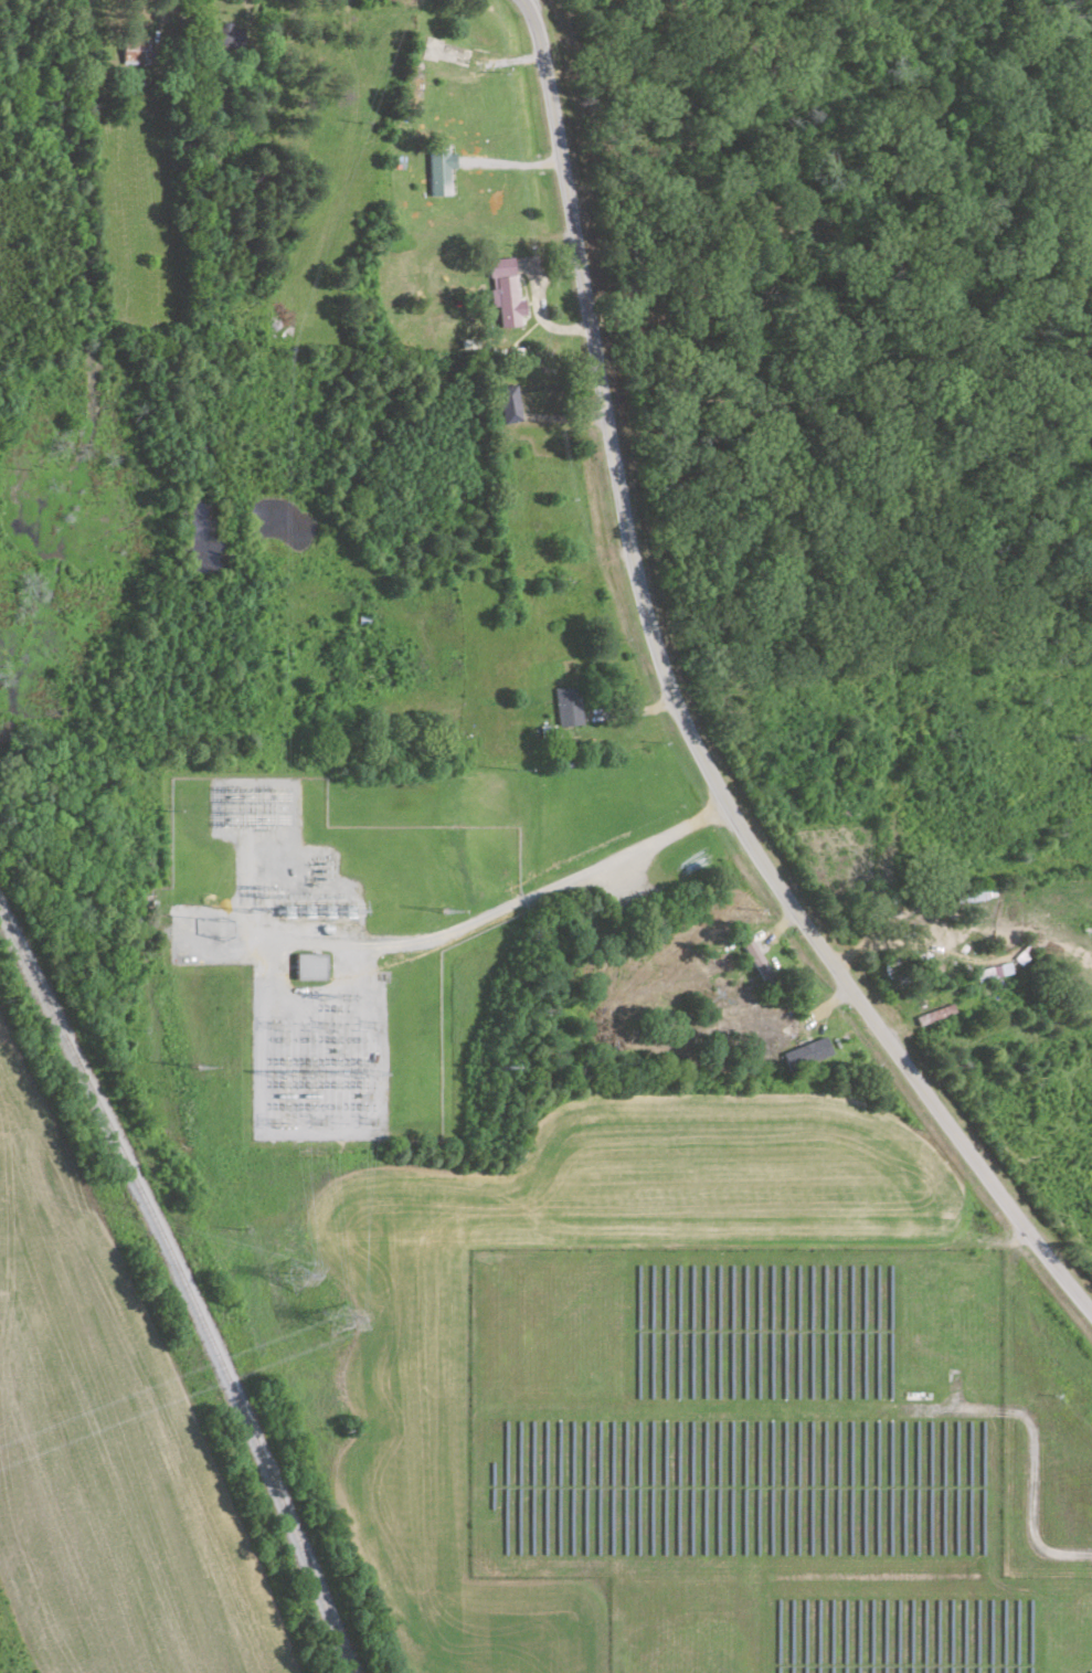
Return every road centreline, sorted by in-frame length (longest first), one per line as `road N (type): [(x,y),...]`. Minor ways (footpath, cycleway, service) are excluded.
road 1 (residential): [(1091,1315),(836,971),(696,749),(657,655),(630,555),(539,38),(525,0)]
road 2 (residential): [(728,807),(513,980),(354,1018)]

